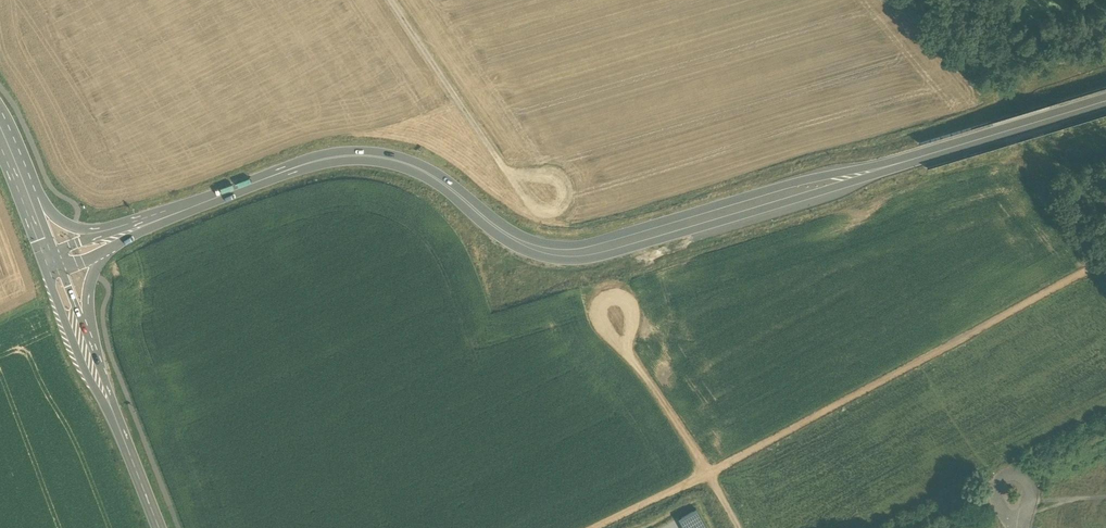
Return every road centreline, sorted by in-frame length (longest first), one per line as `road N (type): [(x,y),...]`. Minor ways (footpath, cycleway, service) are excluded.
road 1 (primary): [(151,222),(356,155),(432,176),(523,244),(560,255),(593,252),(1105,98)]
road 2 (track): [(1105,264),(707,475)]
road 3 (track): [(393,0),(533,209),(560,206),(562,182),(535,174)]
road 4 (track): [(707,475),(635,362),(602,326),(600,300),(619,296),(633,303),(631,325)]
road 5 (secondary): [(160,527),(91,358)]
road 6 (secondary): [(91,358),(92,275),(151,222)]
road 7 (primary): [(151,222),(74,225),(15,172)]
road 8 (track): [(707,475),(592,527)]

